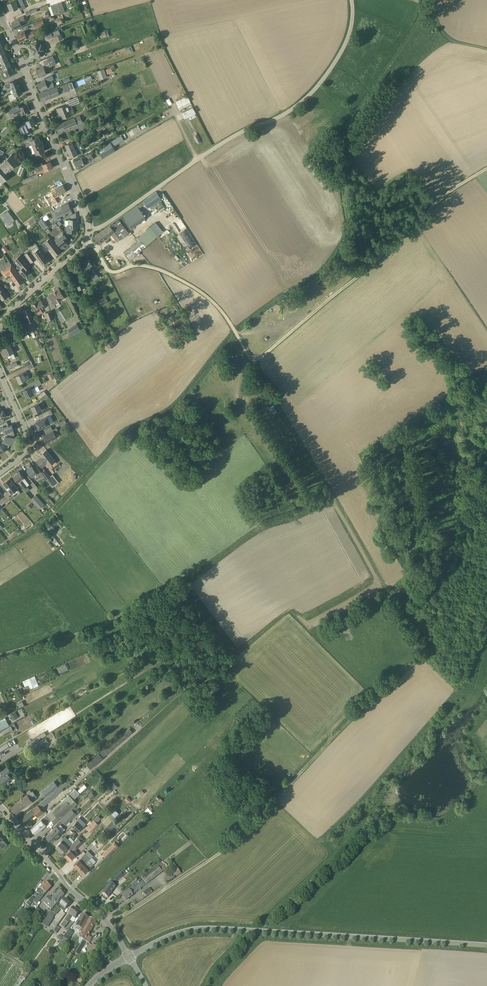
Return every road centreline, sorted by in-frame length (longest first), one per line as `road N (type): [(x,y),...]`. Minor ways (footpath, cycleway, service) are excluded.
road 1 (track): [(389,595),(427,639),(426,652),(231,844),(108,922)]
road 2 (unclassified): [(87,236),(224,142),(306,98),(347,42),(352,0)]
road 3 (tertiary): [(129,957),(208,928),(486,946)]
road 4 (track): [(486,167),(252,359)]
road 5 (residential): [(87,236),(85,212),(3,20)]
road 6 (track): [(252,359),(196,288),(143,265),(112,272),(87,236)]
road 7 (tertiary): [(129,957),(103,916),(0,807)]
road 8 (residential): [(0,317),(87,236)]

